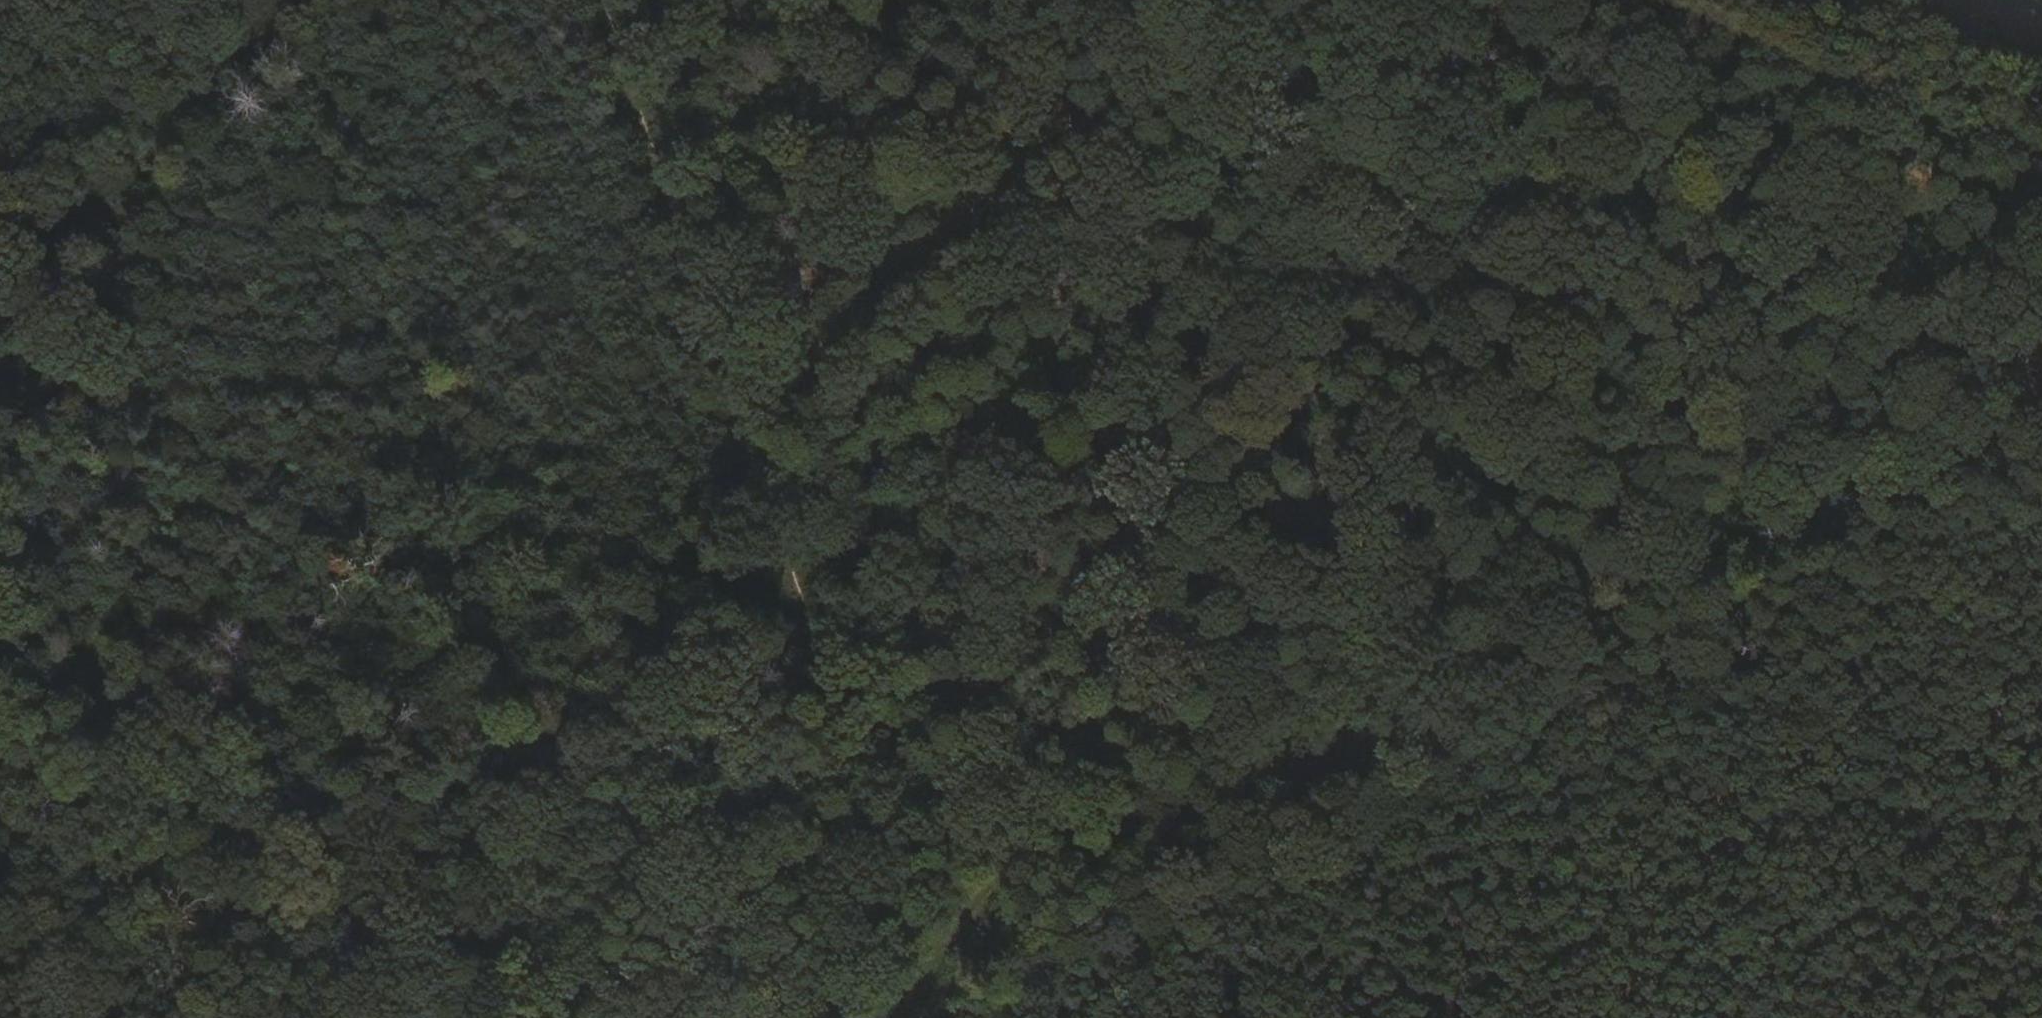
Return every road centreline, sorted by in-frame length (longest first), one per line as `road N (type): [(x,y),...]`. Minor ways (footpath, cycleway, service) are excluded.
road 1 (track): [(924,966),(600,0)]
road 2 (track): [(895,1017),(1110,709),(1450,169)]
road 3 (track): [(0,828),(687,1017)]

